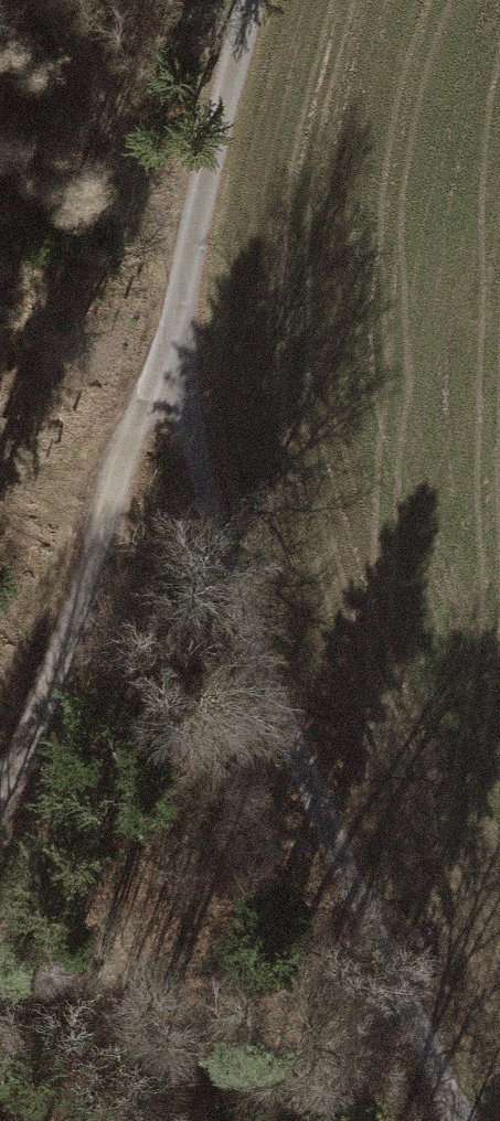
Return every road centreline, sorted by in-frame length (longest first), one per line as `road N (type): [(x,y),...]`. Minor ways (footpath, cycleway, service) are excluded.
road 1 (track): [(176,292),(210,506),(307,803),(385,996),(453,1120)]
road 2 (track): [(0,760),(120,545),(176,292)]
road 3 (track): [(26,0),(176,292)]
road 4 (track): [(252,0),(176,292)]

